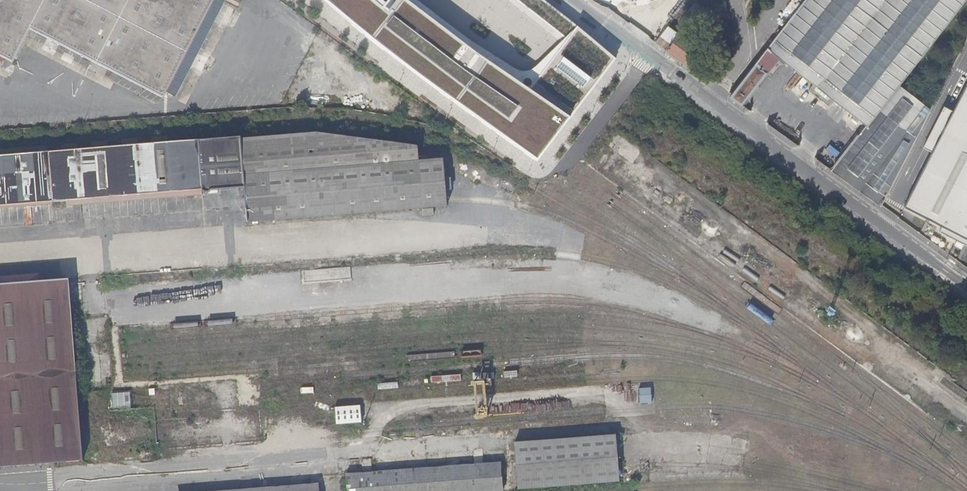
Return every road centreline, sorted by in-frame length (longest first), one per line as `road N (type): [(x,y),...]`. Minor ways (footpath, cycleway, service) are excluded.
road 1 (residential): [(571,0),(966,287)]

